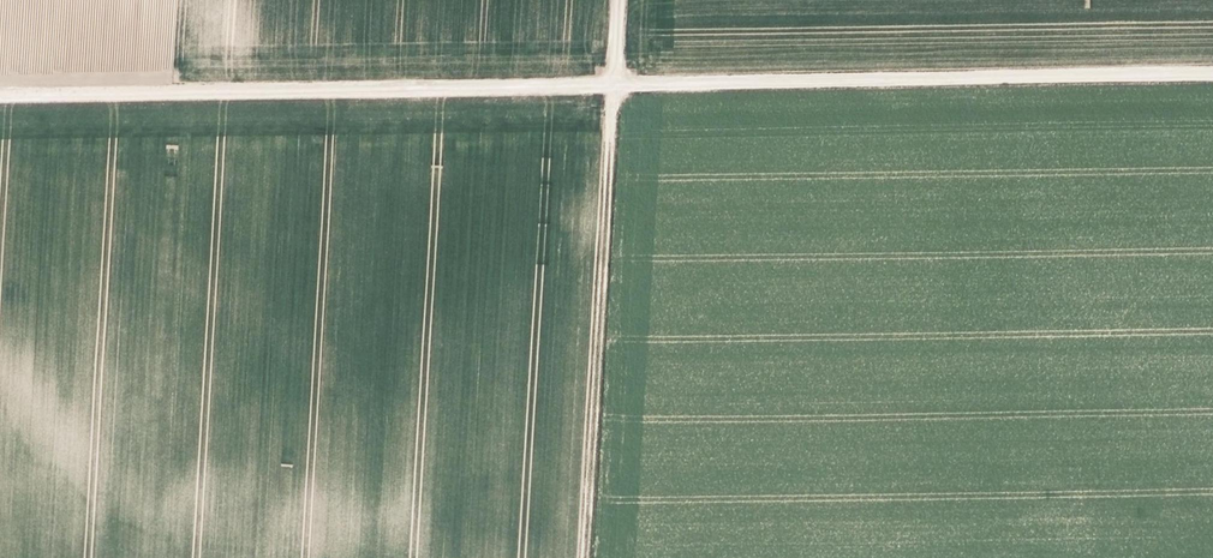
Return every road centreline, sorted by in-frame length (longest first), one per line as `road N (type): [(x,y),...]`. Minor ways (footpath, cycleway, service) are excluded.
road 1 (track): [(0,95),(1212,78)]
road 2 (track): [(618,0),(585,557)]

